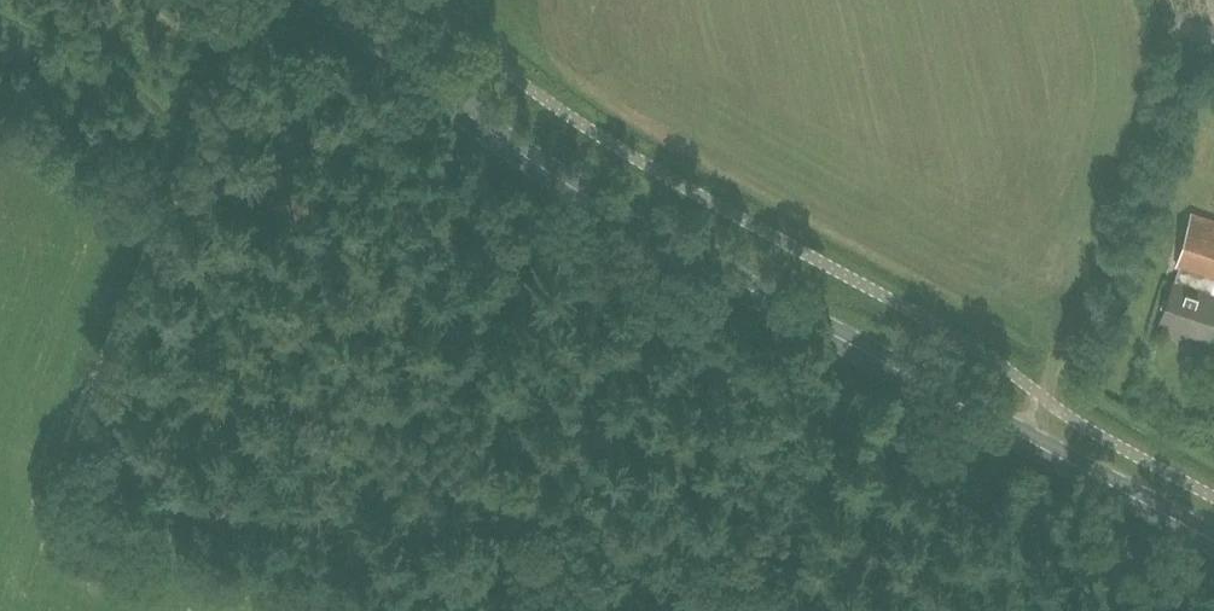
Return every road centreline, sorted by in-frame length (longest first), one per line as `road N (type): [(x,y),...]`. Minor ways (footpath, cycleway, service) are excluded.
road 1 (primary): [(1213,541),(612,219),(331,0)]
road 2 (track): [(251,0),(159,230)]

